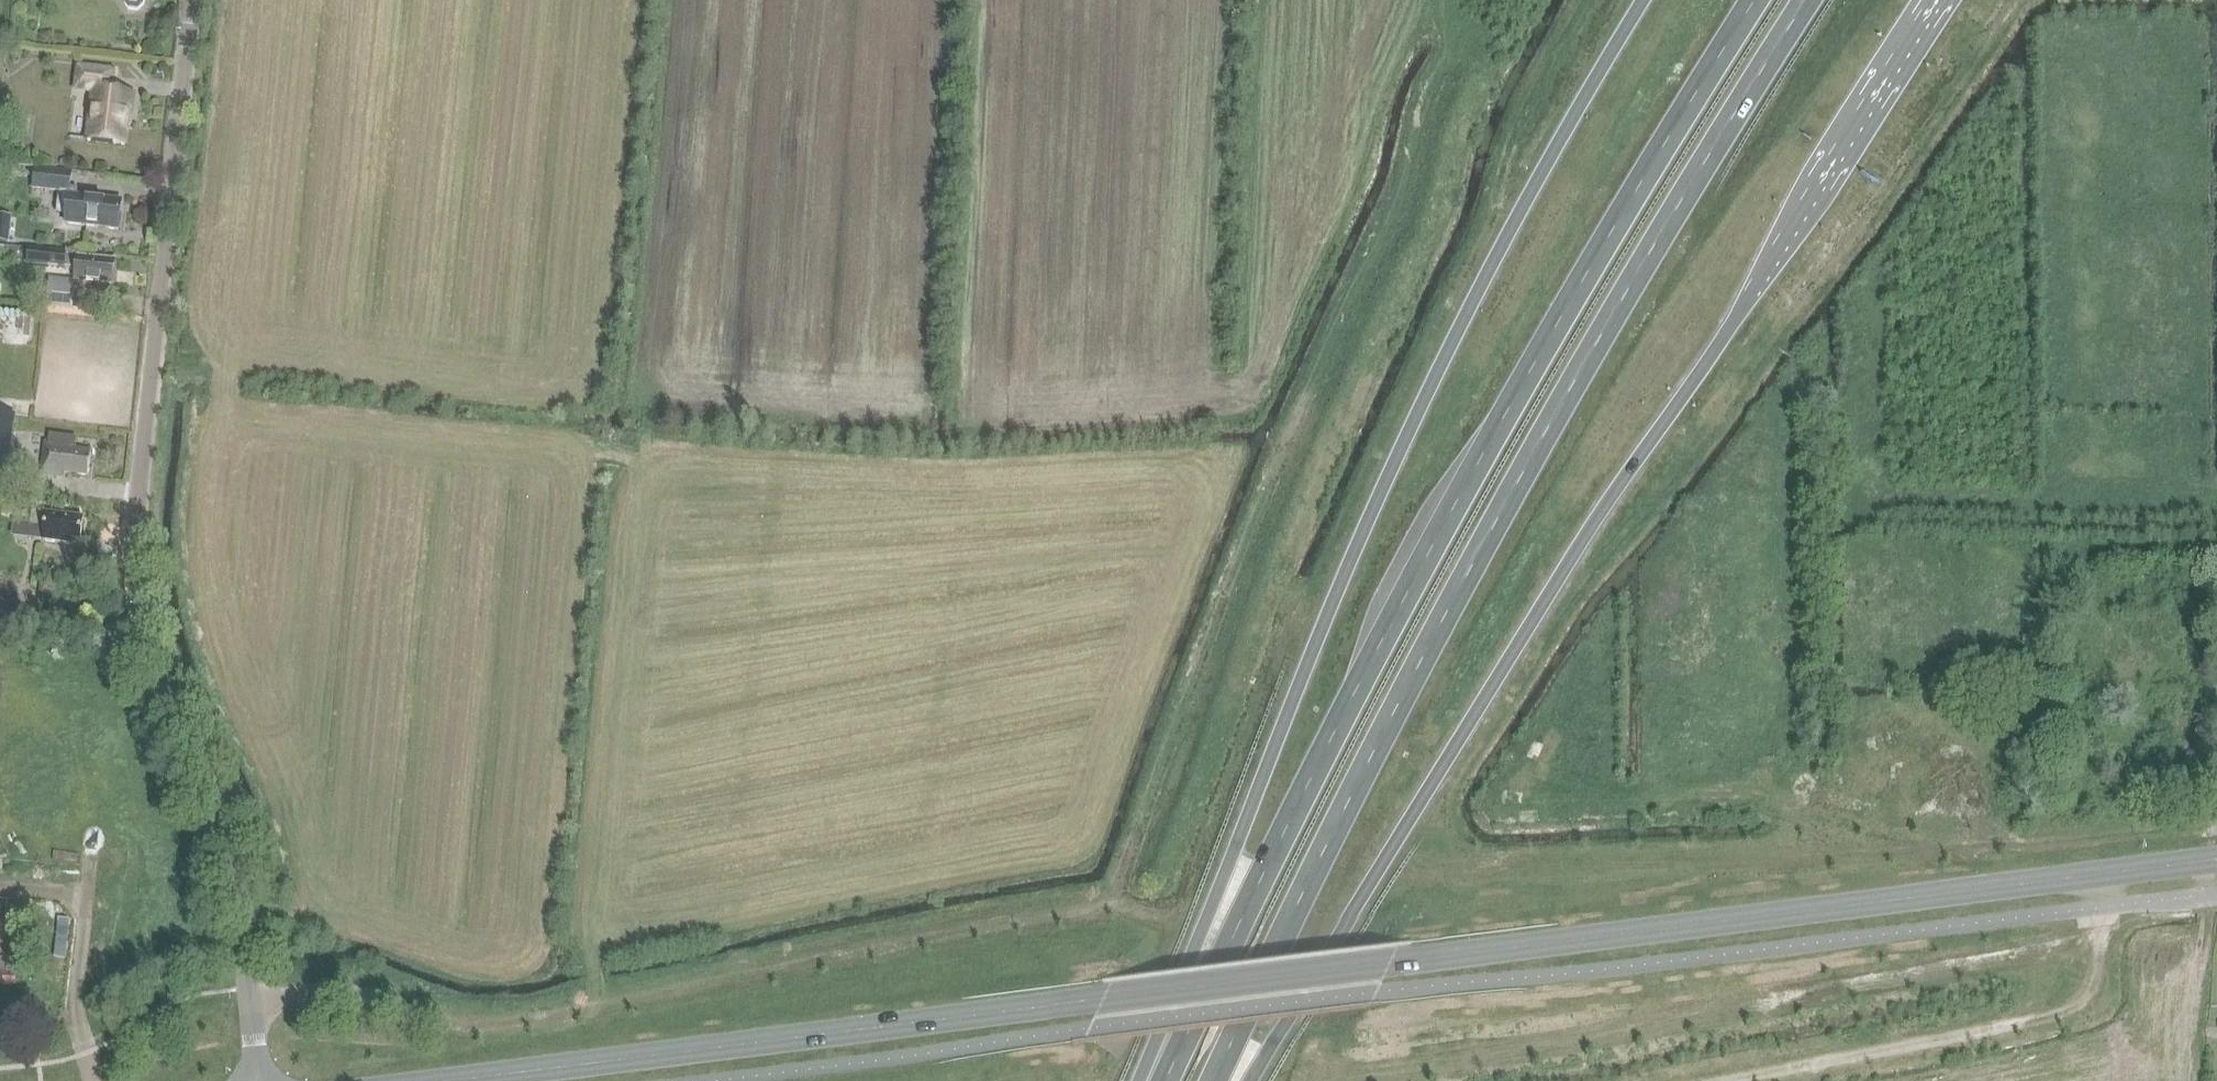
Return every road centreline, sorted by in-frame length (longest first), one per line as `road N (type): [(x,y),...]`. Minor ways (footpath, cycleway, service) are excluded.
road 1 (tertiary): [(448,1080),(2216,860)]
road 2 (trunk): [(1244,1080),(1604,507),(1936,0)]
road 3 (trunk): [(1215,1080),(1494,522),(1805,0)]
road 4 (trunk): [(1755,0),(1430,552),(1167,1080)]
road 5 (trunk): [(1645,0),(1477,293),(1376,500),(1233,852),(1158,1080)]
road 6 (unclassified): [(251,1002),(233,868),(162,687),(138,568),(190,0)]
road 7 (unclassified): [(251,1002),(348,990),(430,1020)]

